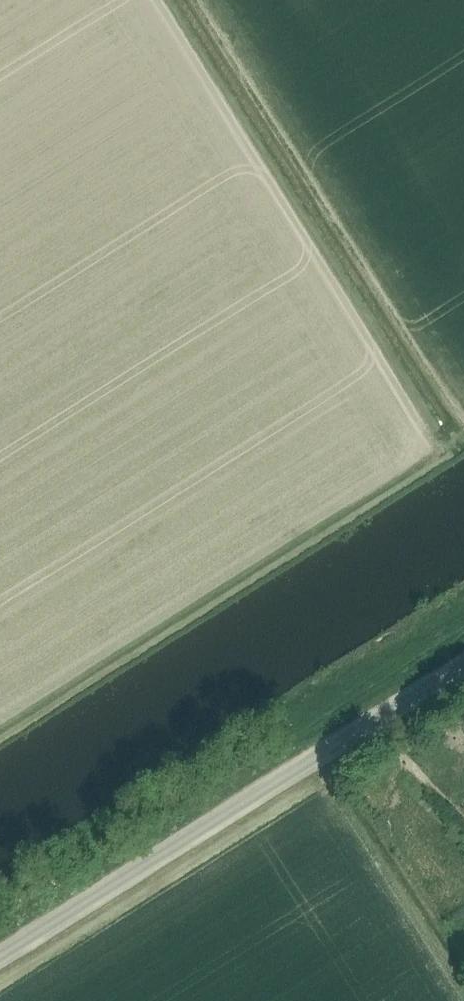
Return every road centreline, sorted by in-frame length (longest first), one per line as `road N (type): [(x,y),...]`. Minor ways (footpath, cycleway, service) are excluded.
road 1 (unclassified): [(0,956),(463,665)]

